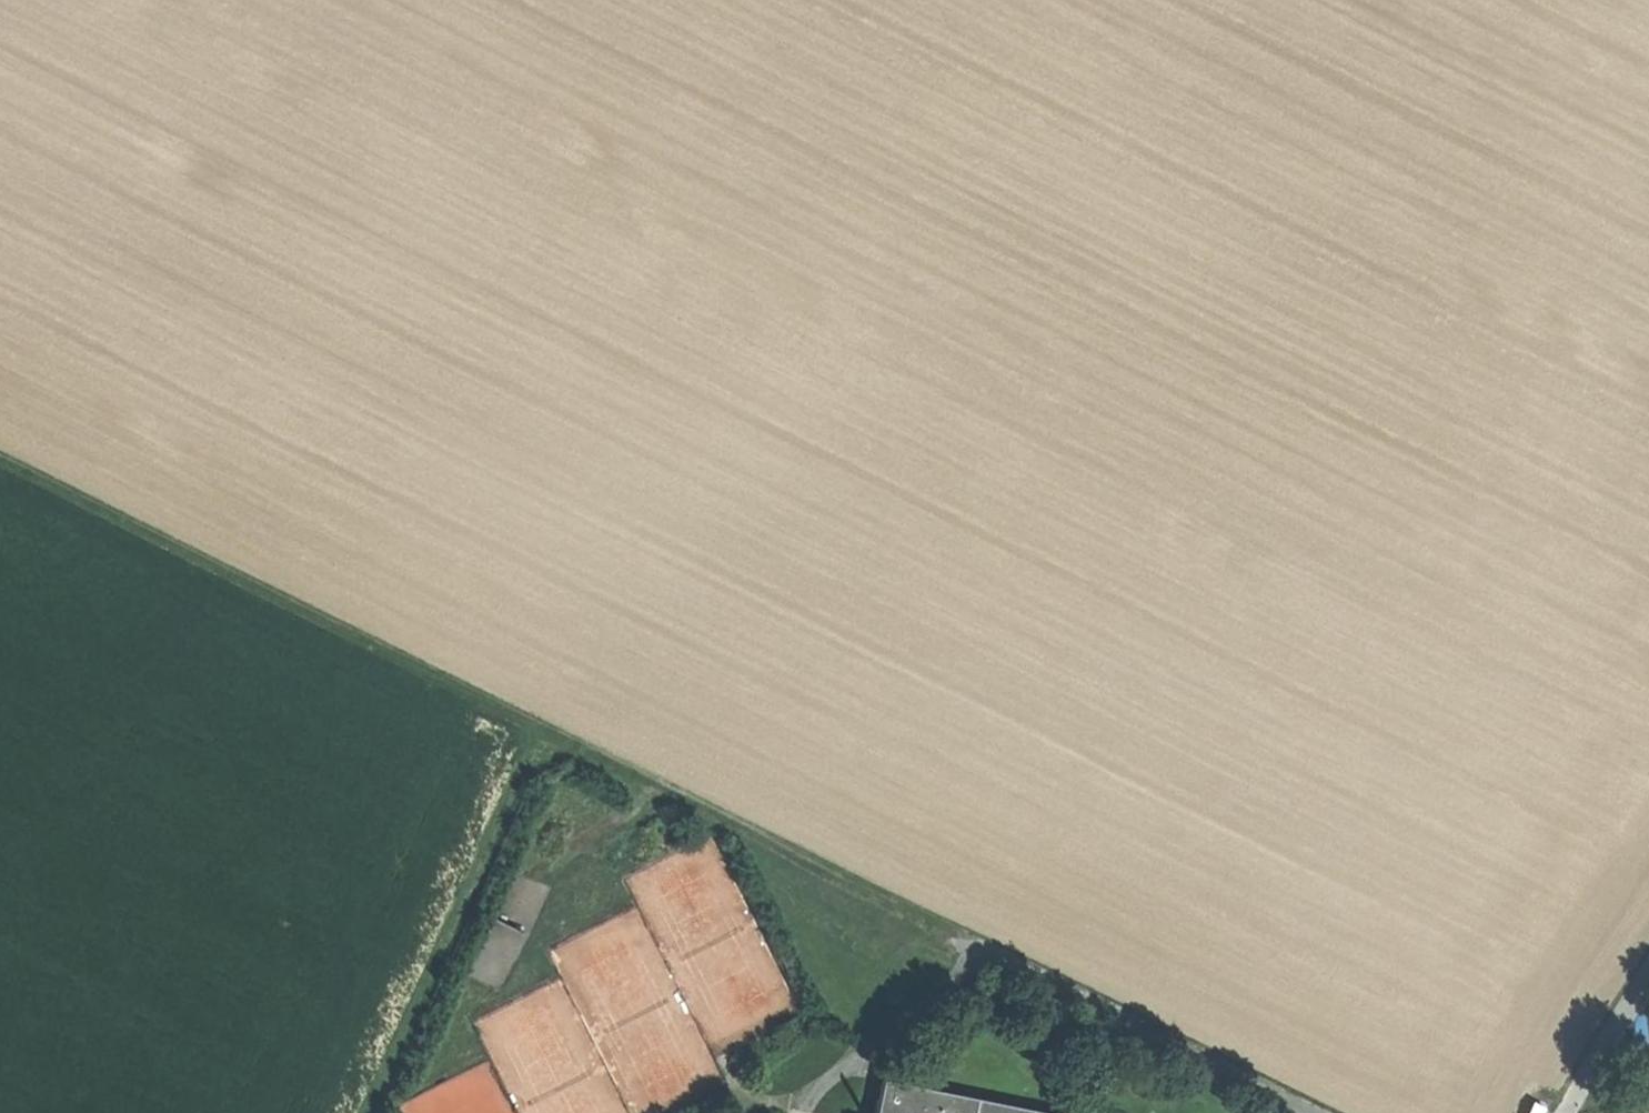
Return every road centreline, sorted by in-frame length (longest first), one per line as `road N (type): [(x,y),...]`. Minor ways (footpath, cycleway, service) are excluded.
road 1 (track): [(1317,1112),(0,461)]
road 2 (track): [(544,729),(366,1112)]

